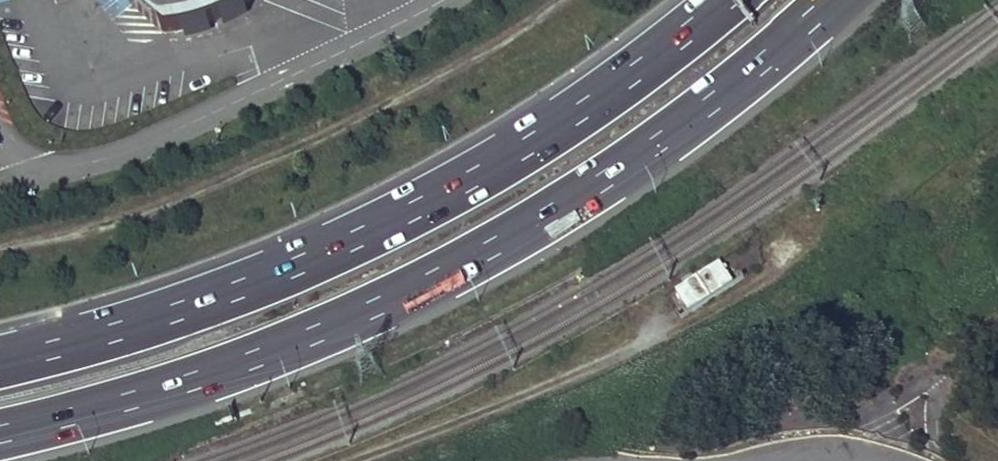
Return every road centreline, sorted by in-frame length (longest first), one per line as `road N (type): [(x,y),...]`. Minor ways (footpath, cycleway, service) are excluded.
road 1 (motorway): [(0,432),(138,398),(268,353),(506,242),(673,134),(836,0)]
road 2 (motorway): [(729,0),(607,95),(456,191),(242,289),(0,364)]

